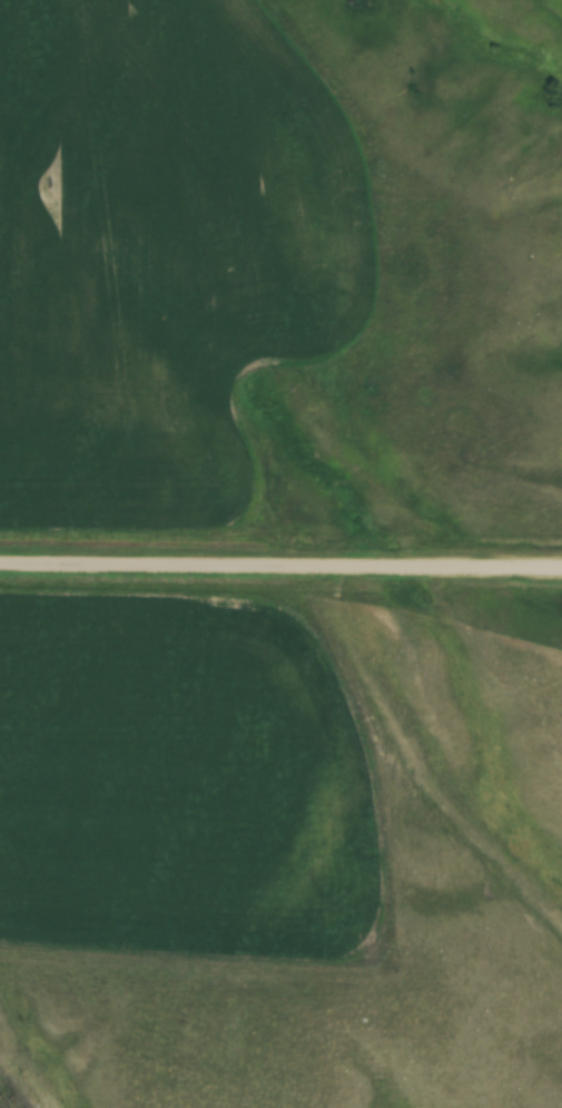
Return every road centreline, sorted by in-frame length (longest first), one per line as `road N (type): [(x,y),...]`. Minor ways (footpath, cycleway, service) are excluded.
road 1 (residential): [(561,563),(0,558)]

